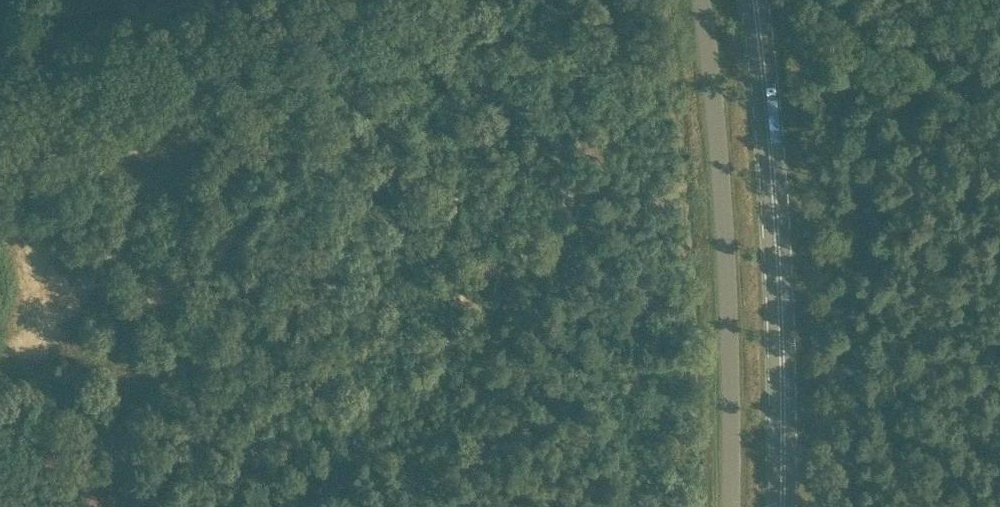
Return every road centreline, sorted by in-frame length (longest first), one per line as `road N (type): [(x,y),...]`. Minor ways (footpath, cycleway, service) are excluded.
road 1 (primary): [(781,506),(781,324),(753,0)]
road 2 (unclassified): [(701,0),(728,325),(730,506)]

